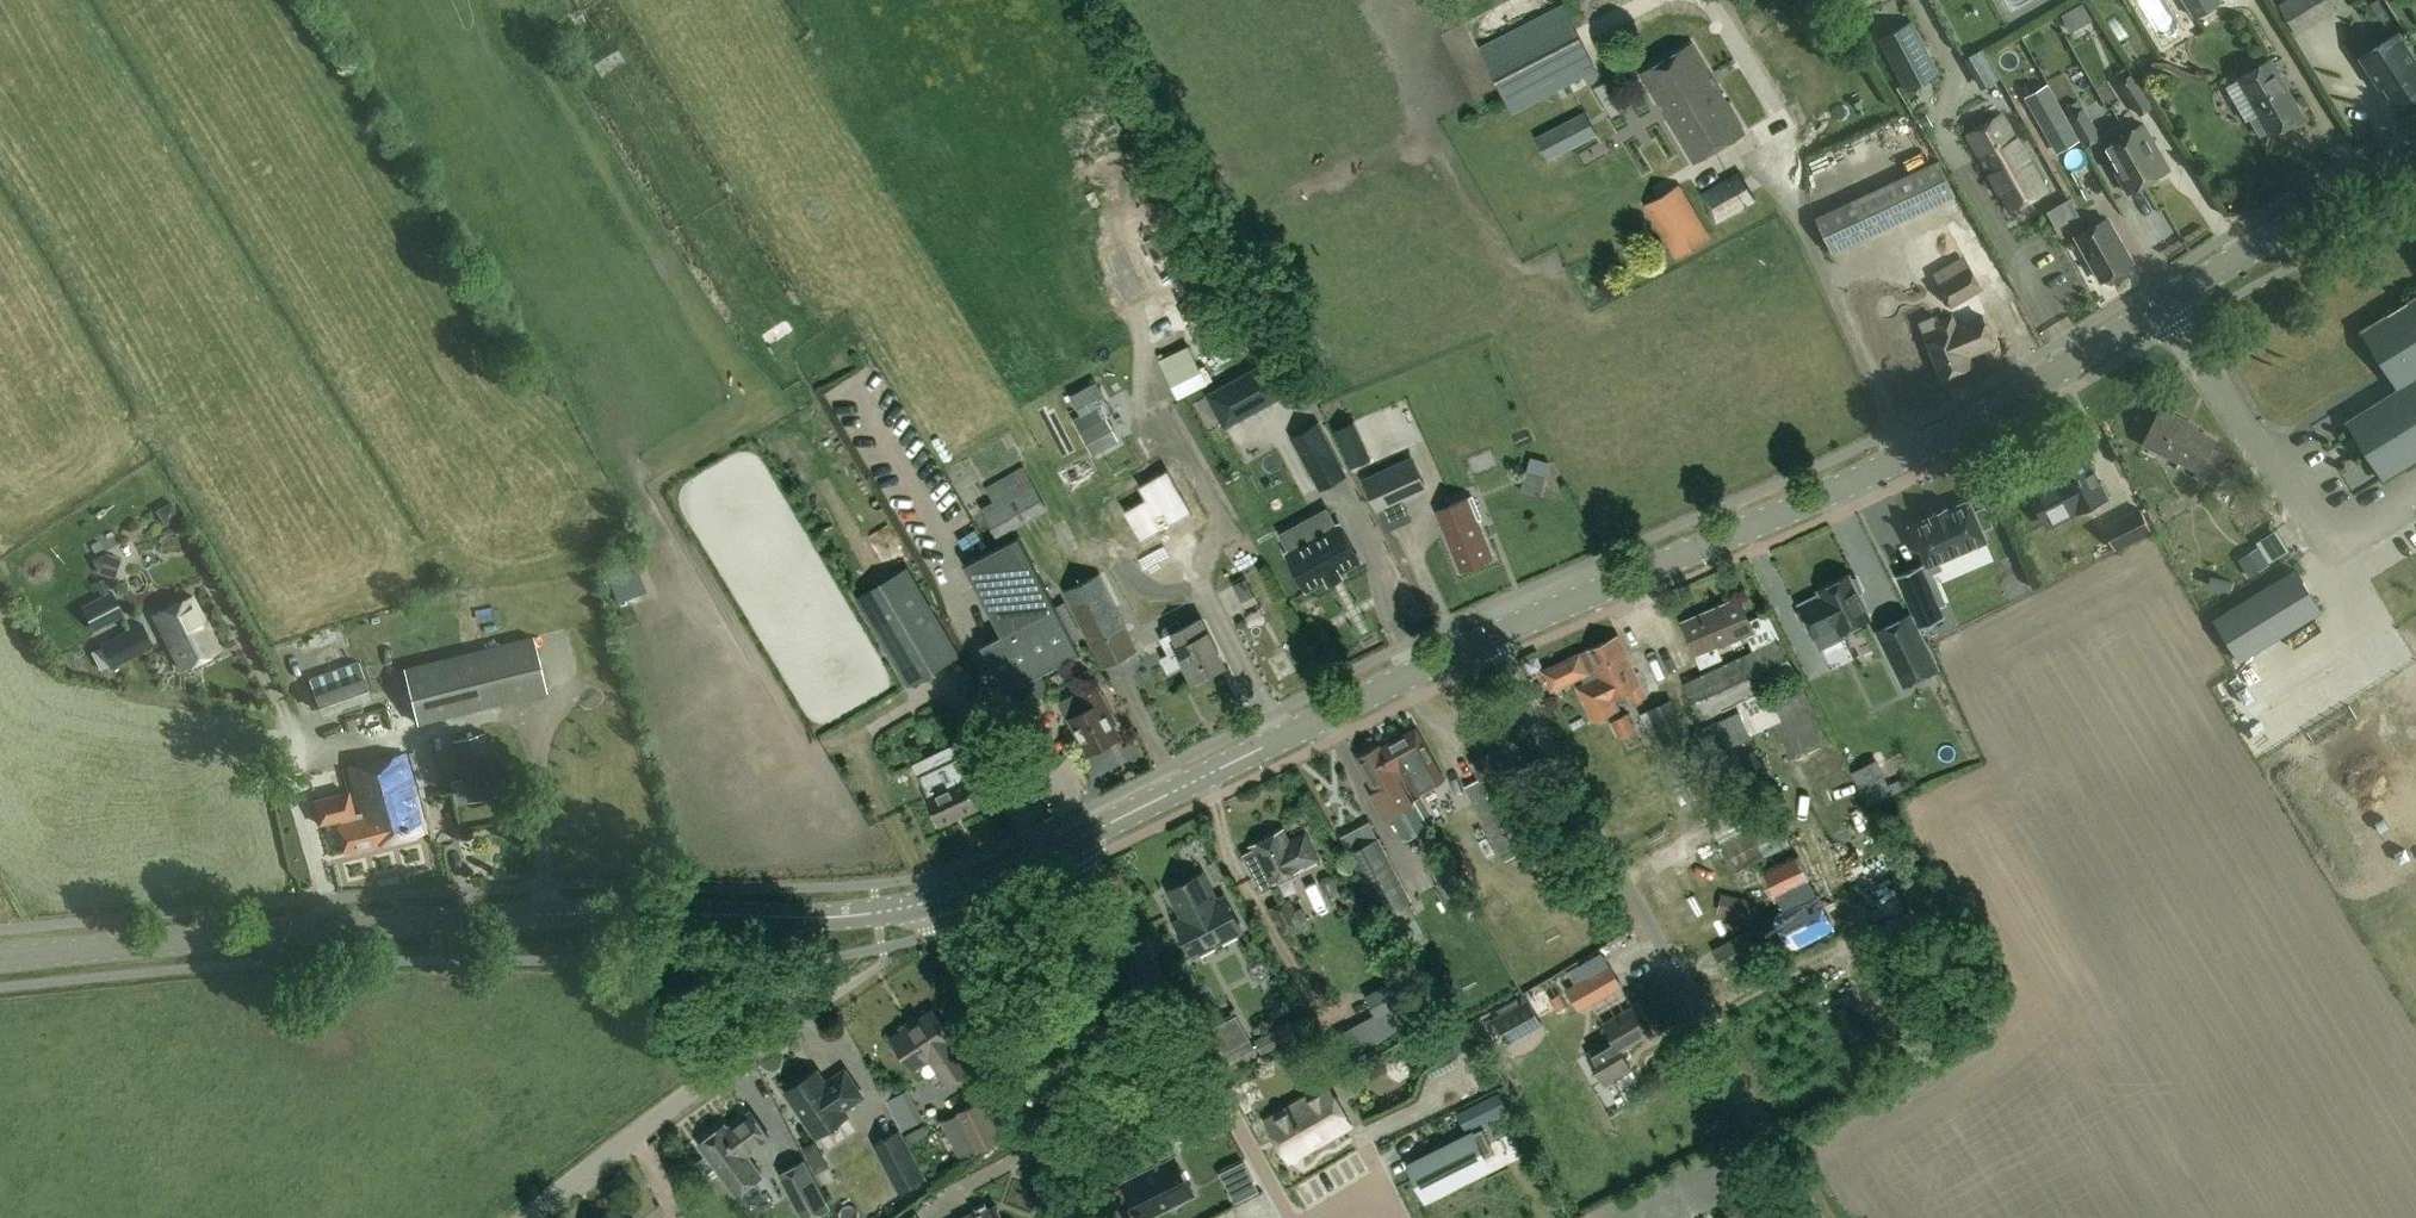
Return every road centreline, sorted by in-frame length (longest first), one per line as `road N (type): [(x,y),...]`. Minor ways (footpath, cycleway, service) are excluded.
road 1 (tertiary): [(1488,636),(1877,469),(2006,402),(2415,145)]
road 2 (tertiary): [(0,959),(390,924),(808,921),(944,903)]
road 3 (residential): [(1816,1217),(1488,636)]
road 4 (tertiary): [(1085,838),(1488,636)]
road 5 (residential): [(1085,838),(1293,1217)]
road 6 (unclassified): [(523,1217),(850,984)]
road 7 (residential): [(1083,1217),(941,933),(944,903)]
road 8 (tertiary): [(944,903),(1085,838)]

